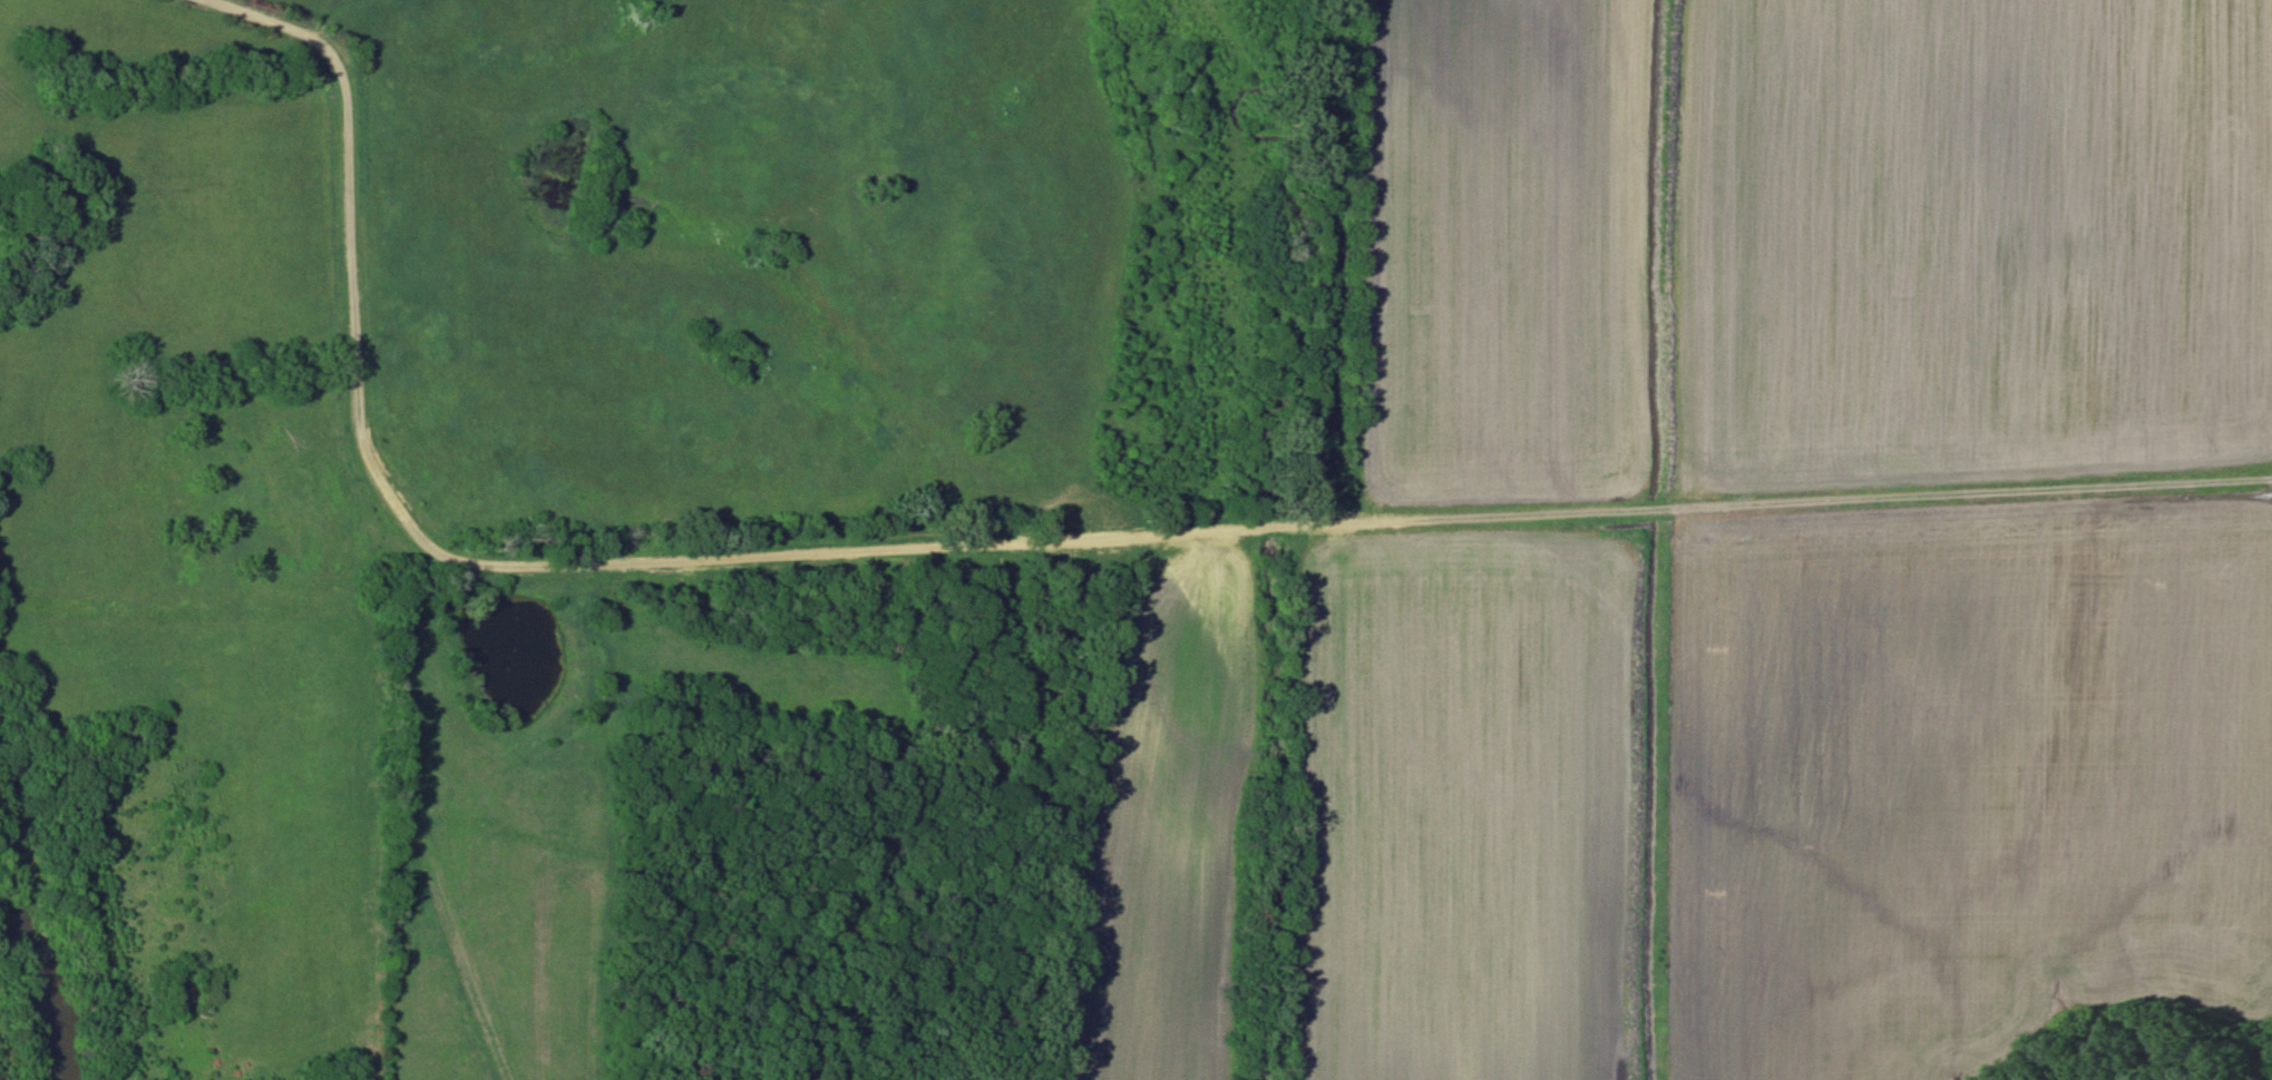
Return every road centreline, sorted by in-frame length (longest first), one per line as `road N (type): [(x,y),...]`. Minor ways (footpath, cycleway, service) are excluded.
road 1 (residential): [(208,0),(291,29),(337,68),(351,433),(376,502),(409,538),(474,568),(2271,481)]

